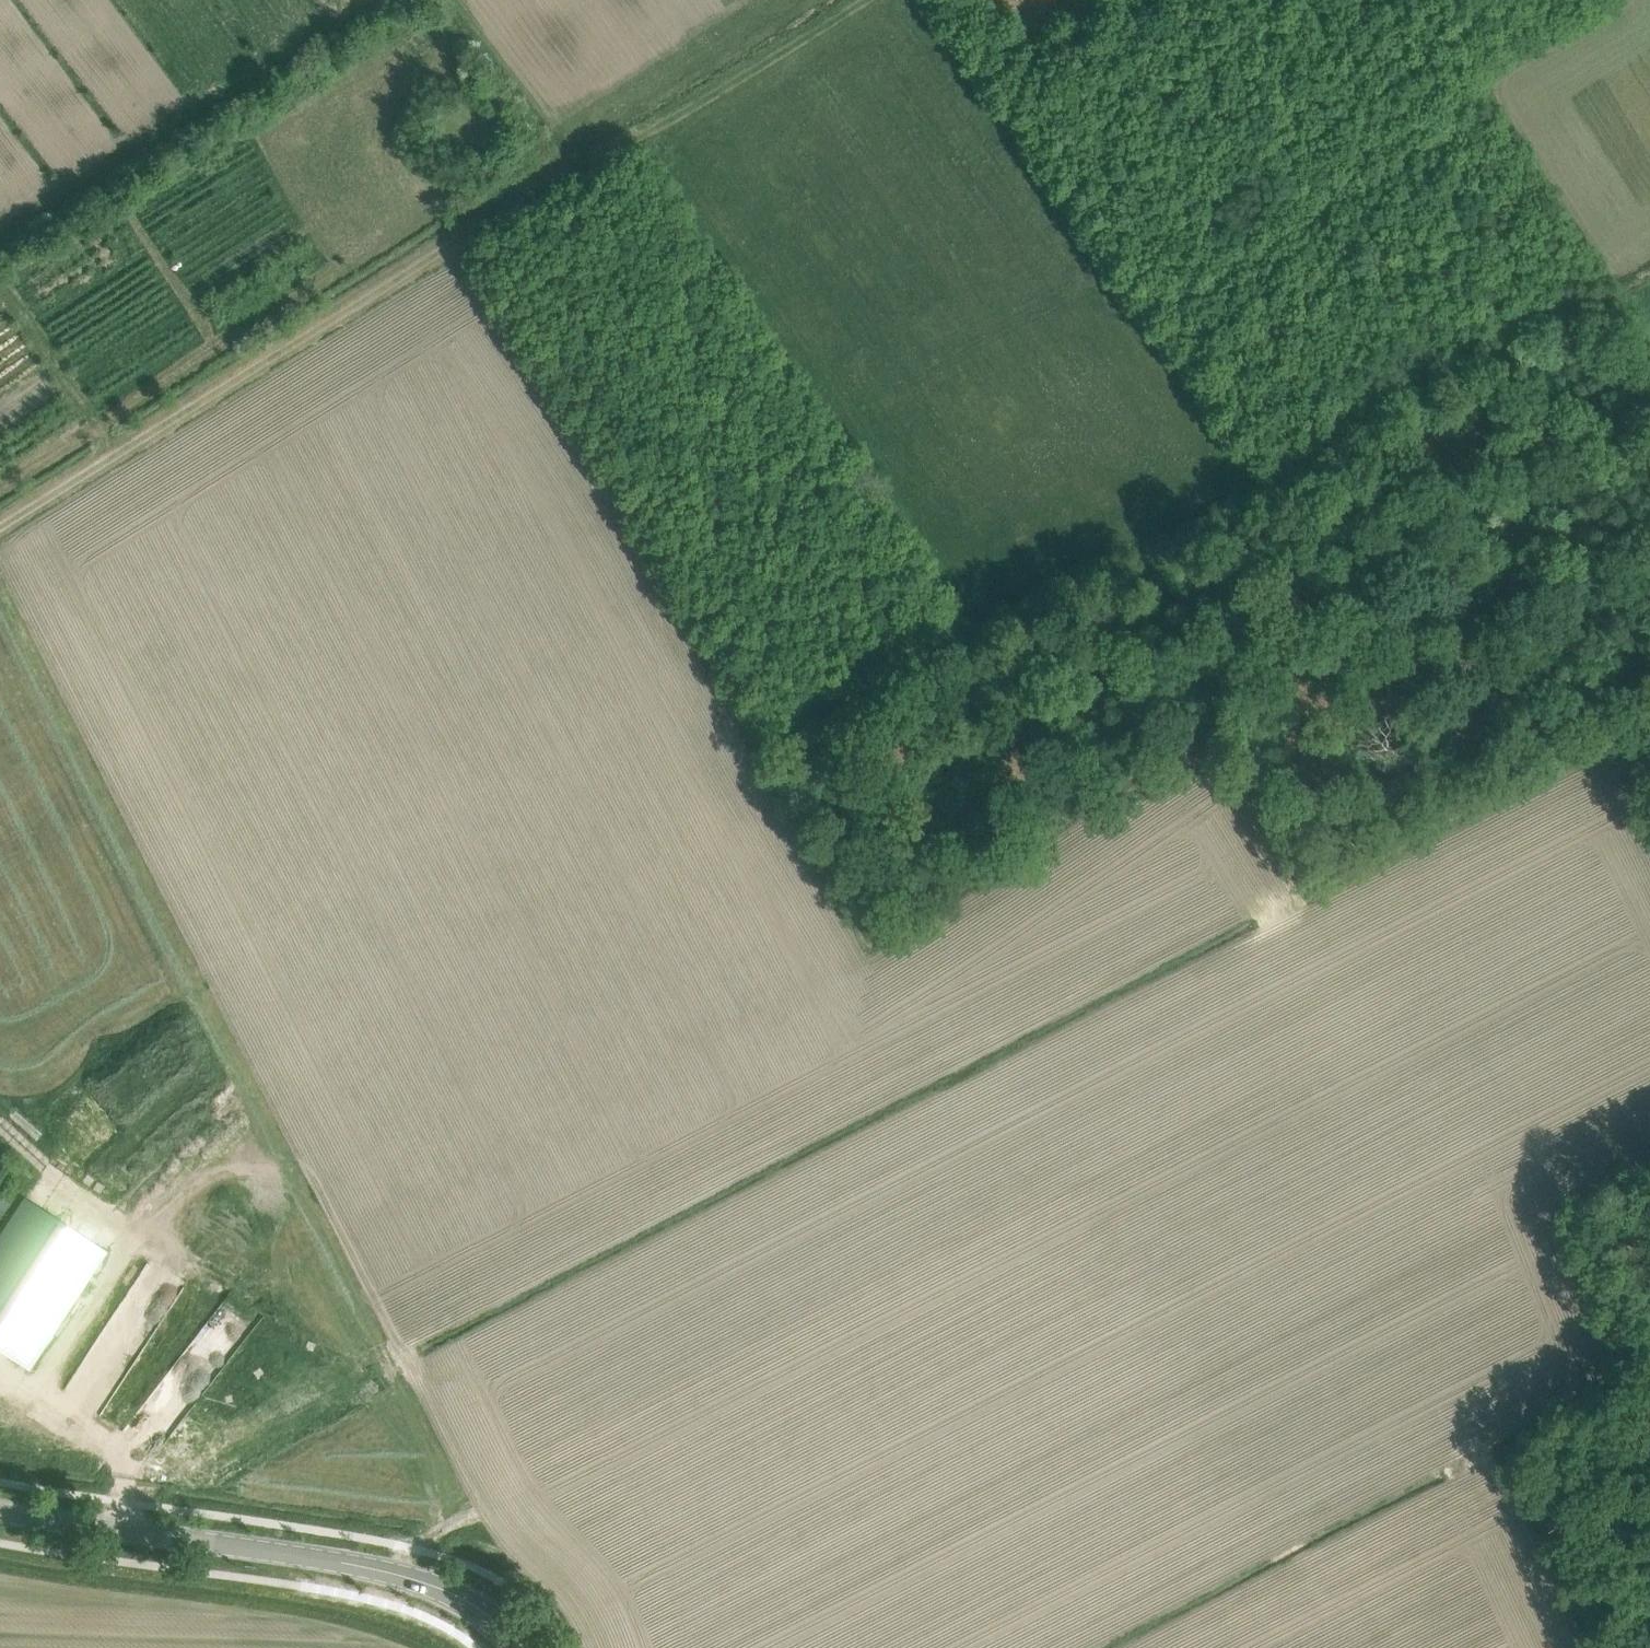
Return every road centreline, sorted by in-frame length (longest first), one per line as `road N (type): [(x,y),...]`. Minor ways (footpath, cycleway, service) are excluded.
road 1 (track): [(0,526),(862,0)]
road 2 (tertiary): [(519,1647),(476,1606),(385,1571),(0,1512)]

